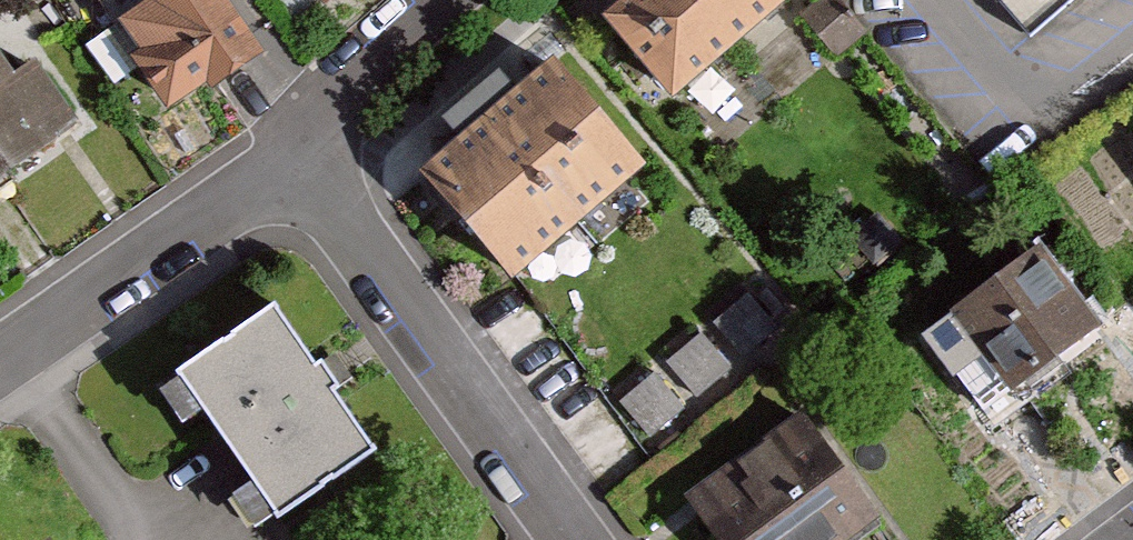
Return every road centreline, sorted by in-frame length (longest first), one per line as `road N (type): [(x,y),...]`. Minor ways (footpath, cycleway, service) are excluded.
road 1 (residential): [(579,539),(303,157)]
road 2 (residential): [(0,365),(303,157)]
road 3 (residential): [(303,157),(492,0)]

